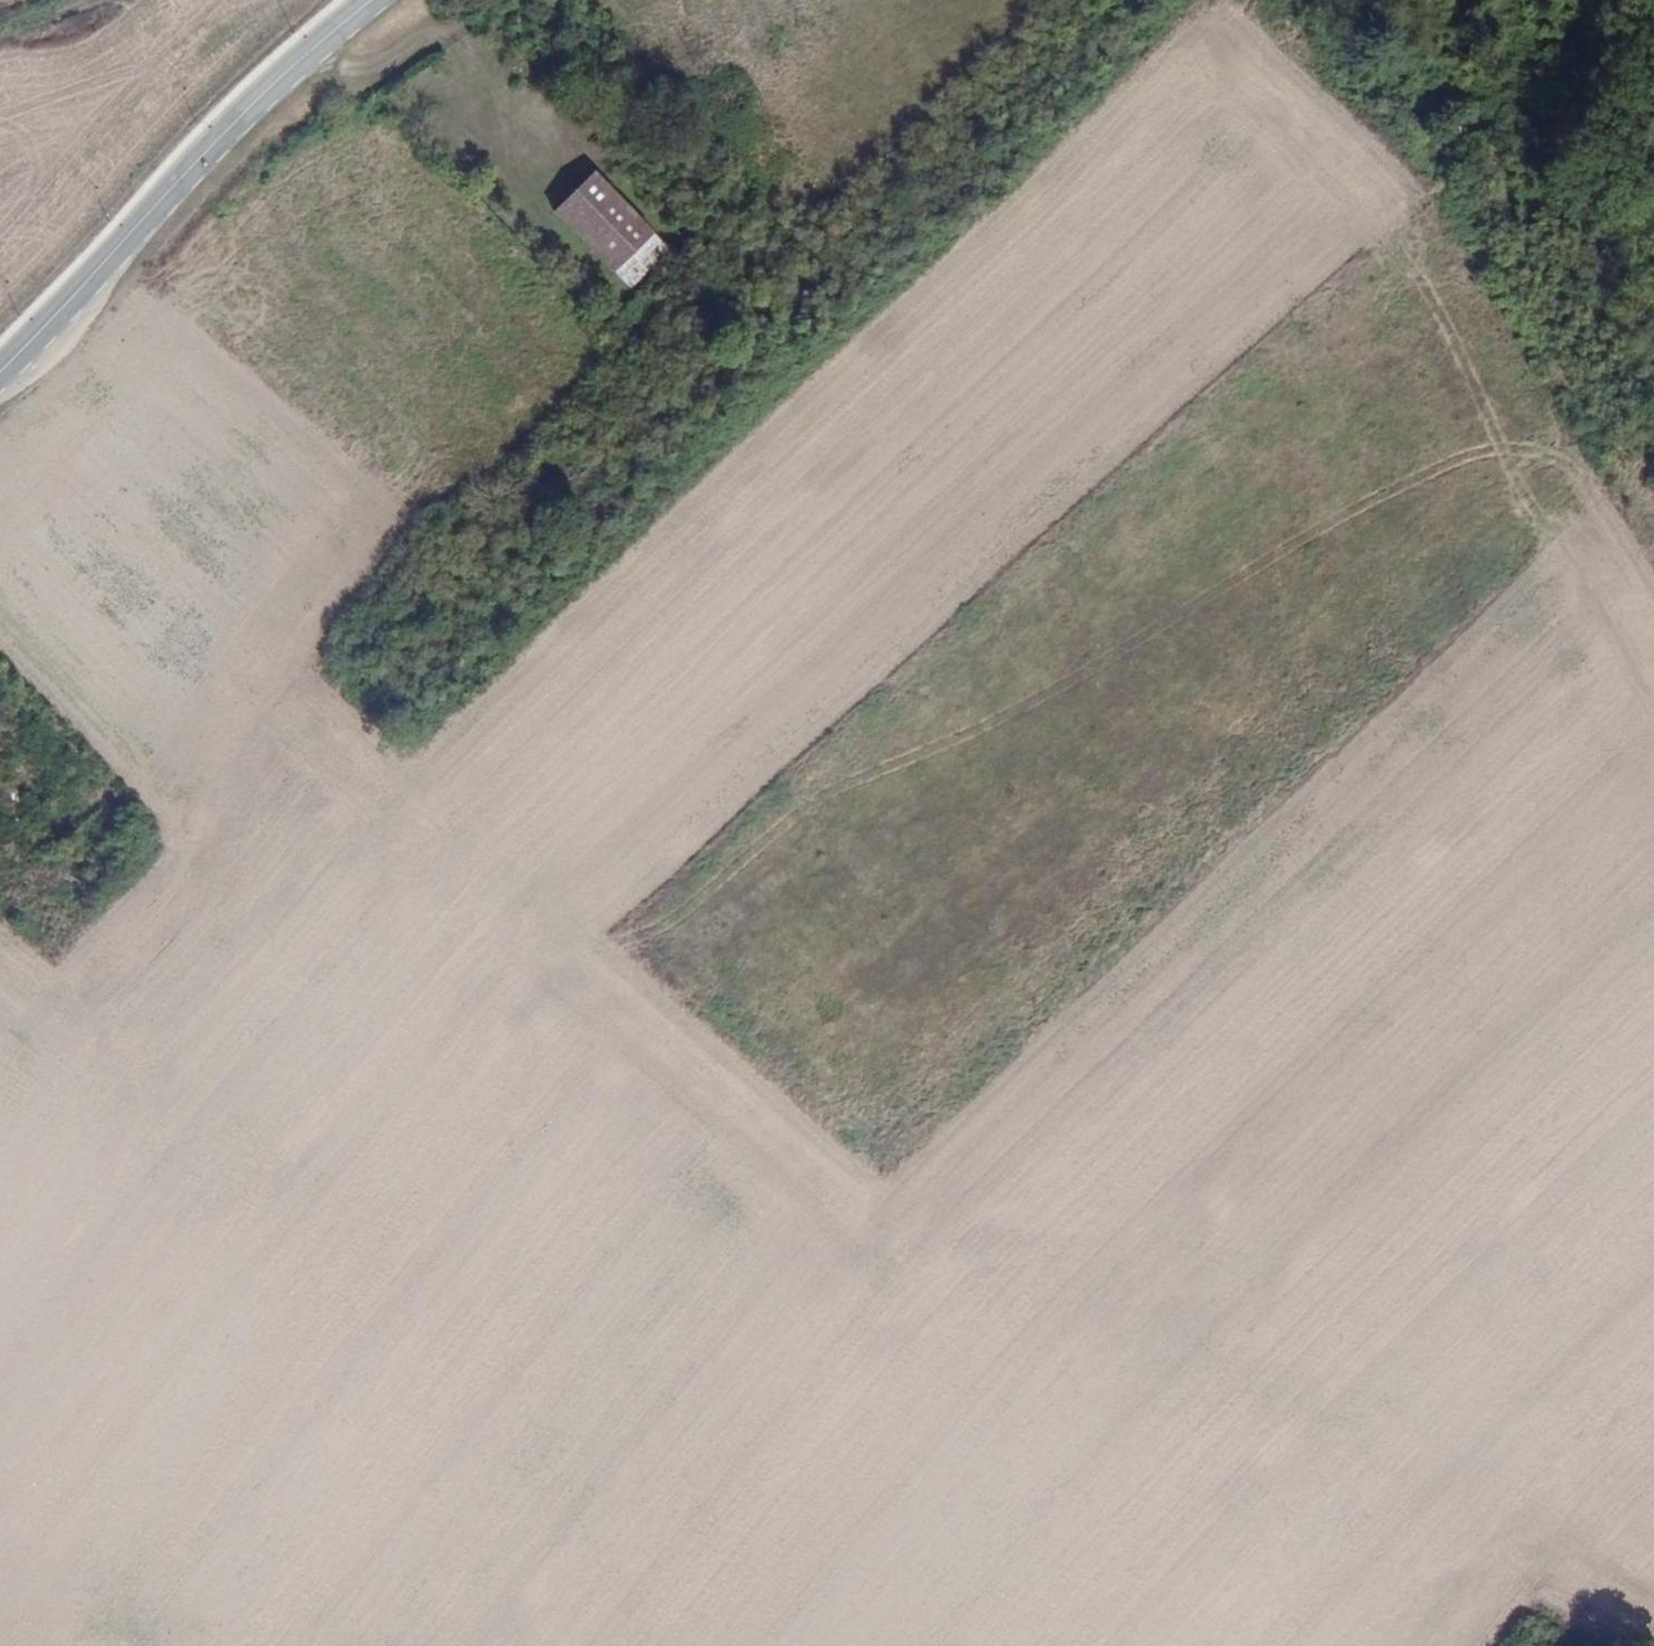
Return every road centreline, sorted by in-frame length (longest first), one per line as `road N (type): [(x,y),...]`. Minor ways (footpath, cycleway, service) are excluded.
road 1 (track): [(1653,517),(1463,221),(1249,0)]
road 2 (tertiary): [(372,0),(252,107),(0,372)]

